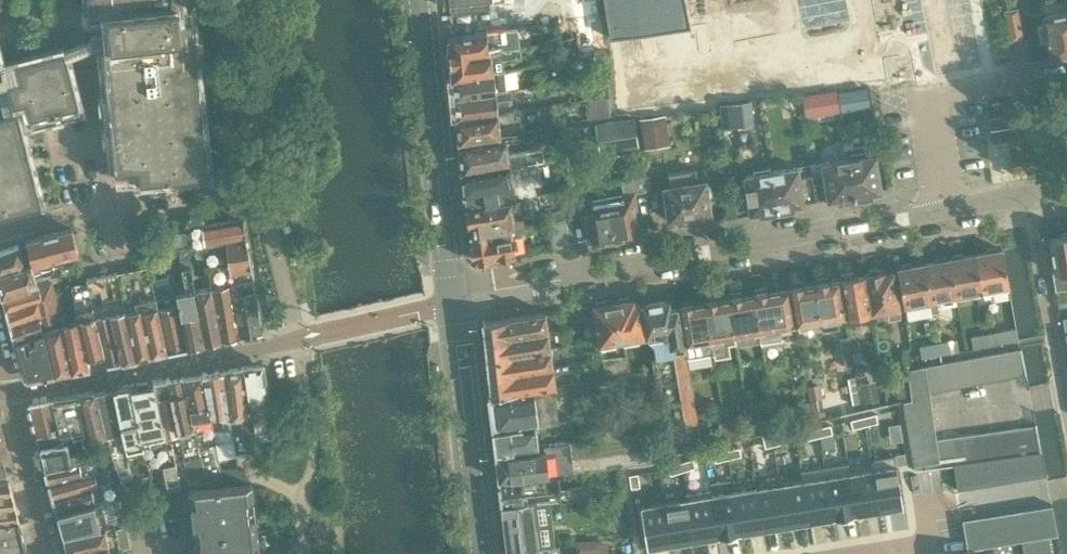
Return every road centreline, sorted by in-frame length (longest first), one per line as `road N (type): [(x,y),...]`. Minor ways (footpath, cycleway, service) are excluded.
road 1 (residential): [(451,302),(943,211)]
road 2 (secondary): [(451,302),(417,0)]
road 3 (residential): [(10,391),(302,339)]
road 4 (secondary): [(479,553),(451,302)]
road 5 (residential): [(1066,394),(1028,196)]
road 6 (residential): [(110,211),(86,44)]
road 7 (residential): [(50,553),(10,391)]
road 8 (unclassified): [(302,339),(451,302)]
road 9 (residential): [(943,211),(922,104),(953,99)]

